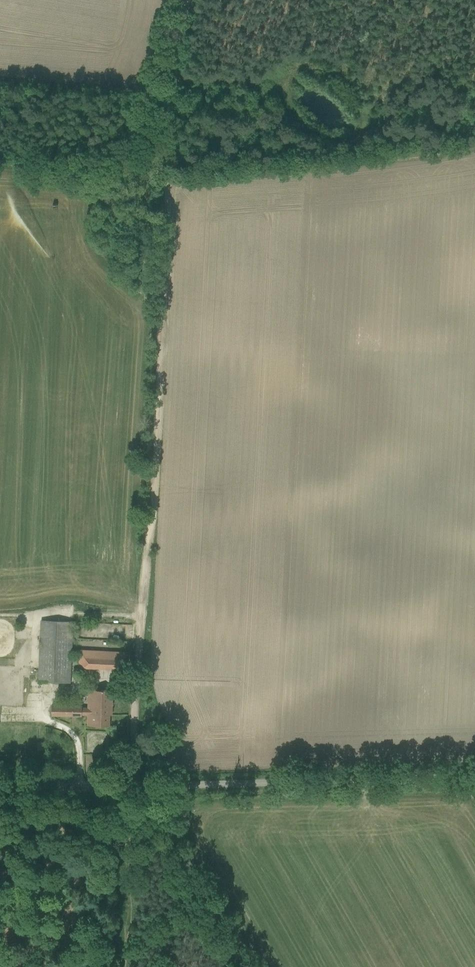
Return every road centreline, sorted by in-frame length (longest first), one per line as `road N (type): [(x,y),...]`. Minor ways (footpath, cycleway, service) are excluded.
road 1 (track): [(130,797),(169,179)]
road 2 (unclassified): [(474,787),(0,794)]
road 3 (track): [(169,179),(474,141)]
road 4 (track): [(234,966),(130,797)]
road 5 (track): [(169,179),(185,0)]

